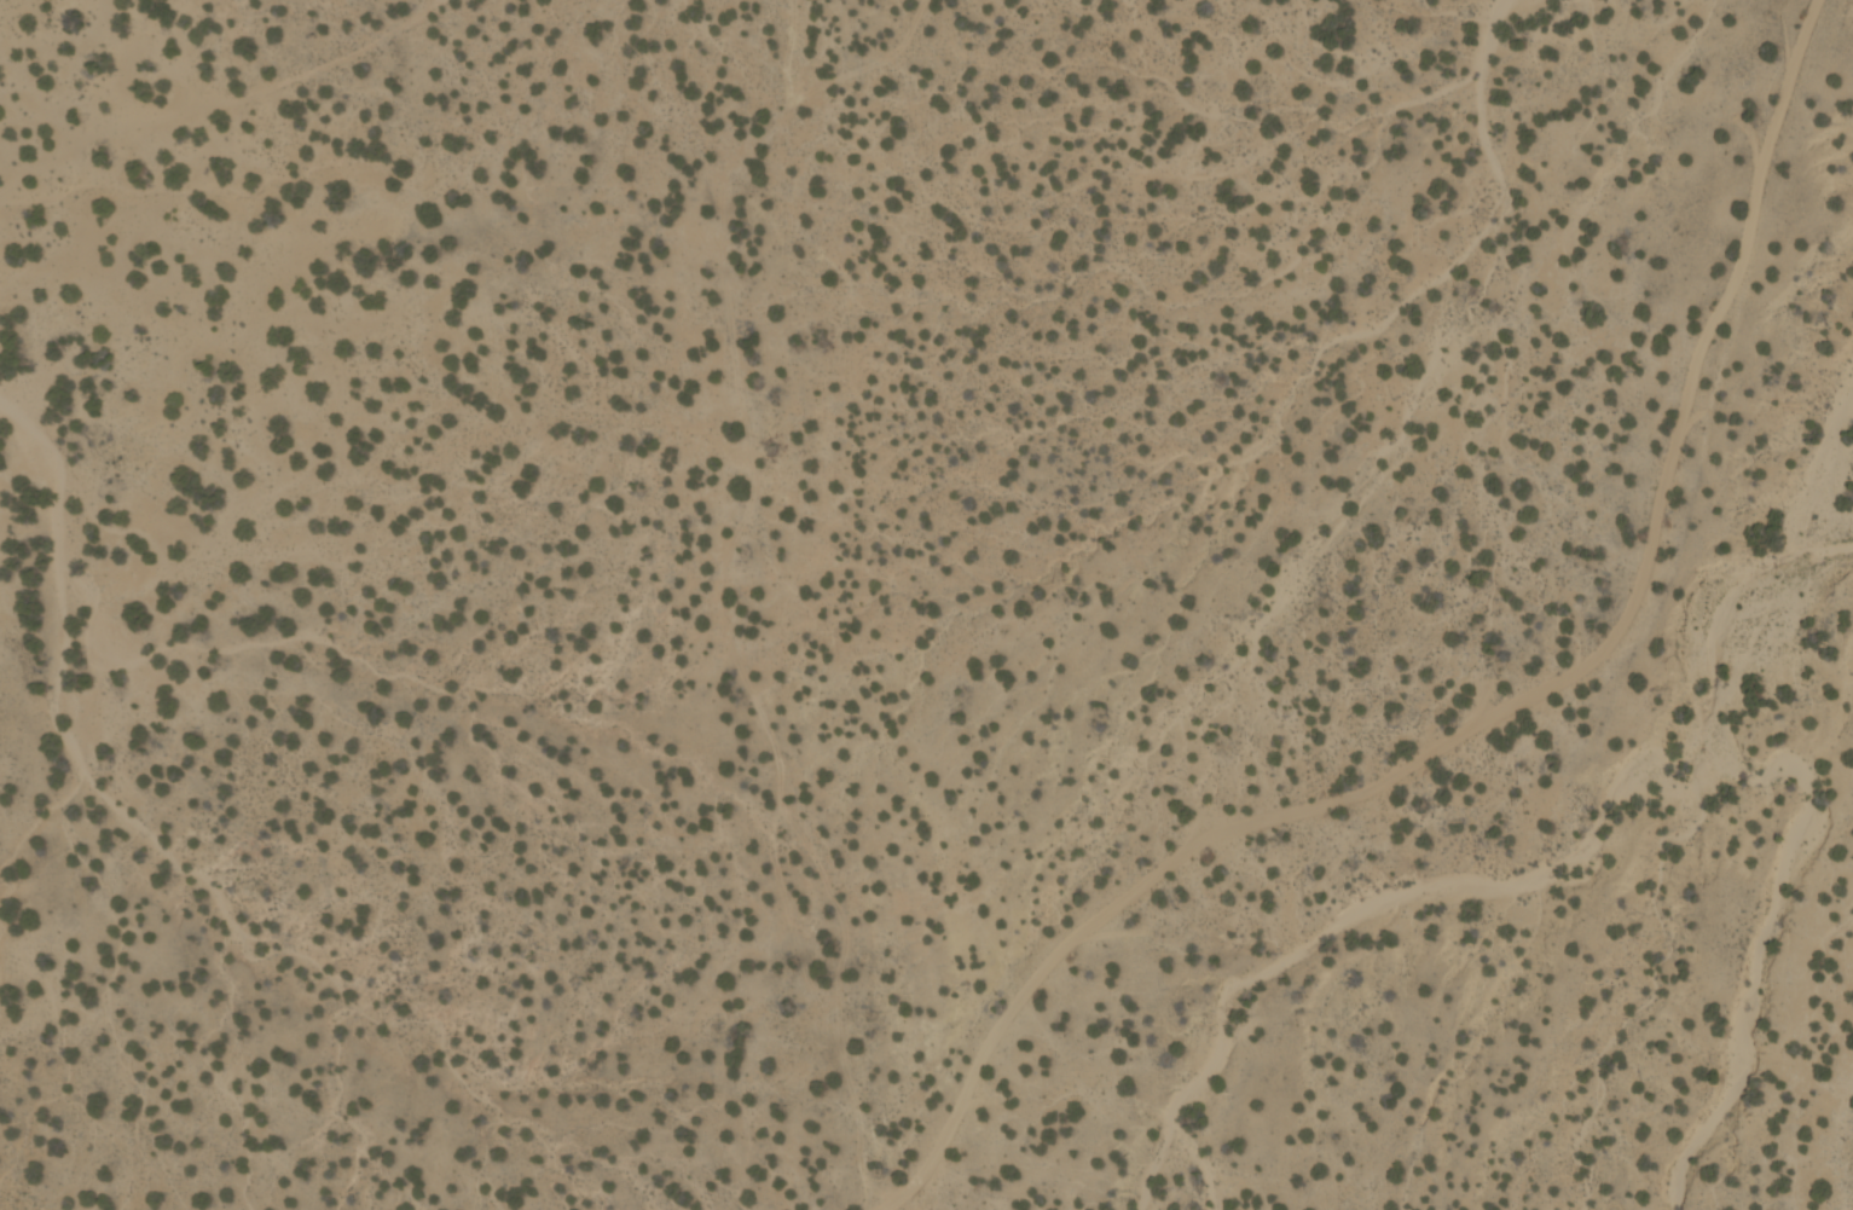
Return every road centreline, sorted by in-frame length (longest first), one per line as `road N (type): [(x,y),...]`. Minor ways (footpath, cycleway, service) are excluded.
road 1 (residential): [(1819,0),(1621,626),(1522,699),(1338,800),(1201,827),(1056,942),(874,1209)]

